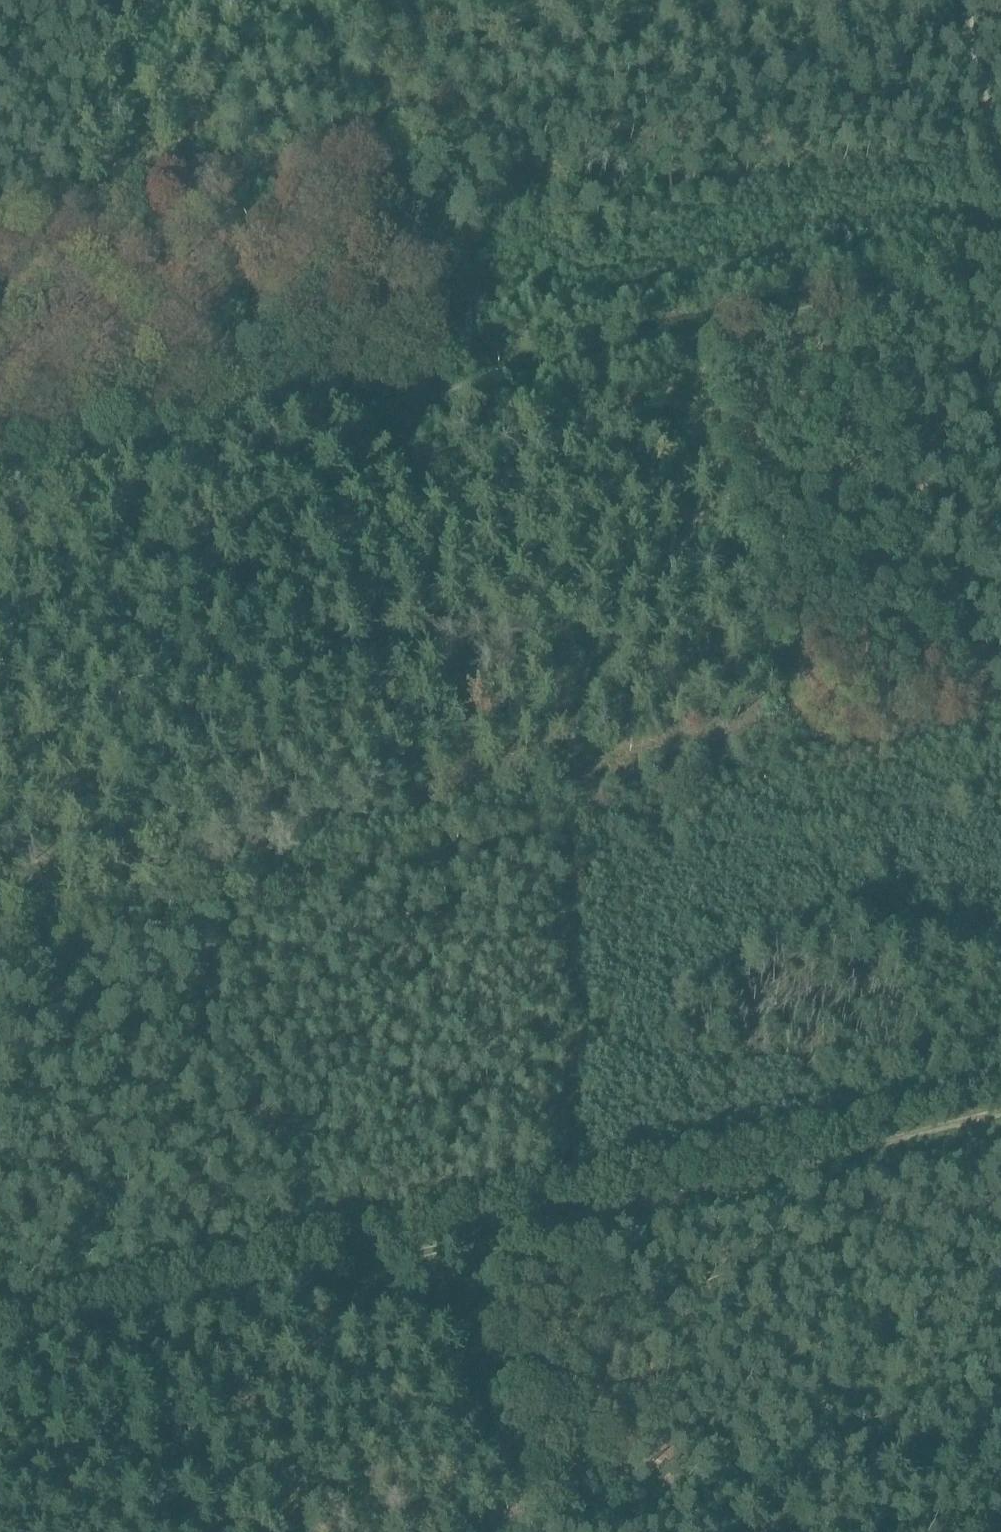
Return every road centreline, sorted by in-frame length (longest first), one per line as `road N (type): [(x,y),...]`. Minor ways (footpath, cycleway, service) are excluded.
road 1 (track): [(0,1354),(1000,1114)]
road 2 (track): [(0,948),(1000,721)]
road 3 (track): [(538,1526),(480,1242)]
road 4 (track): [(1000,142),(972,21)]

